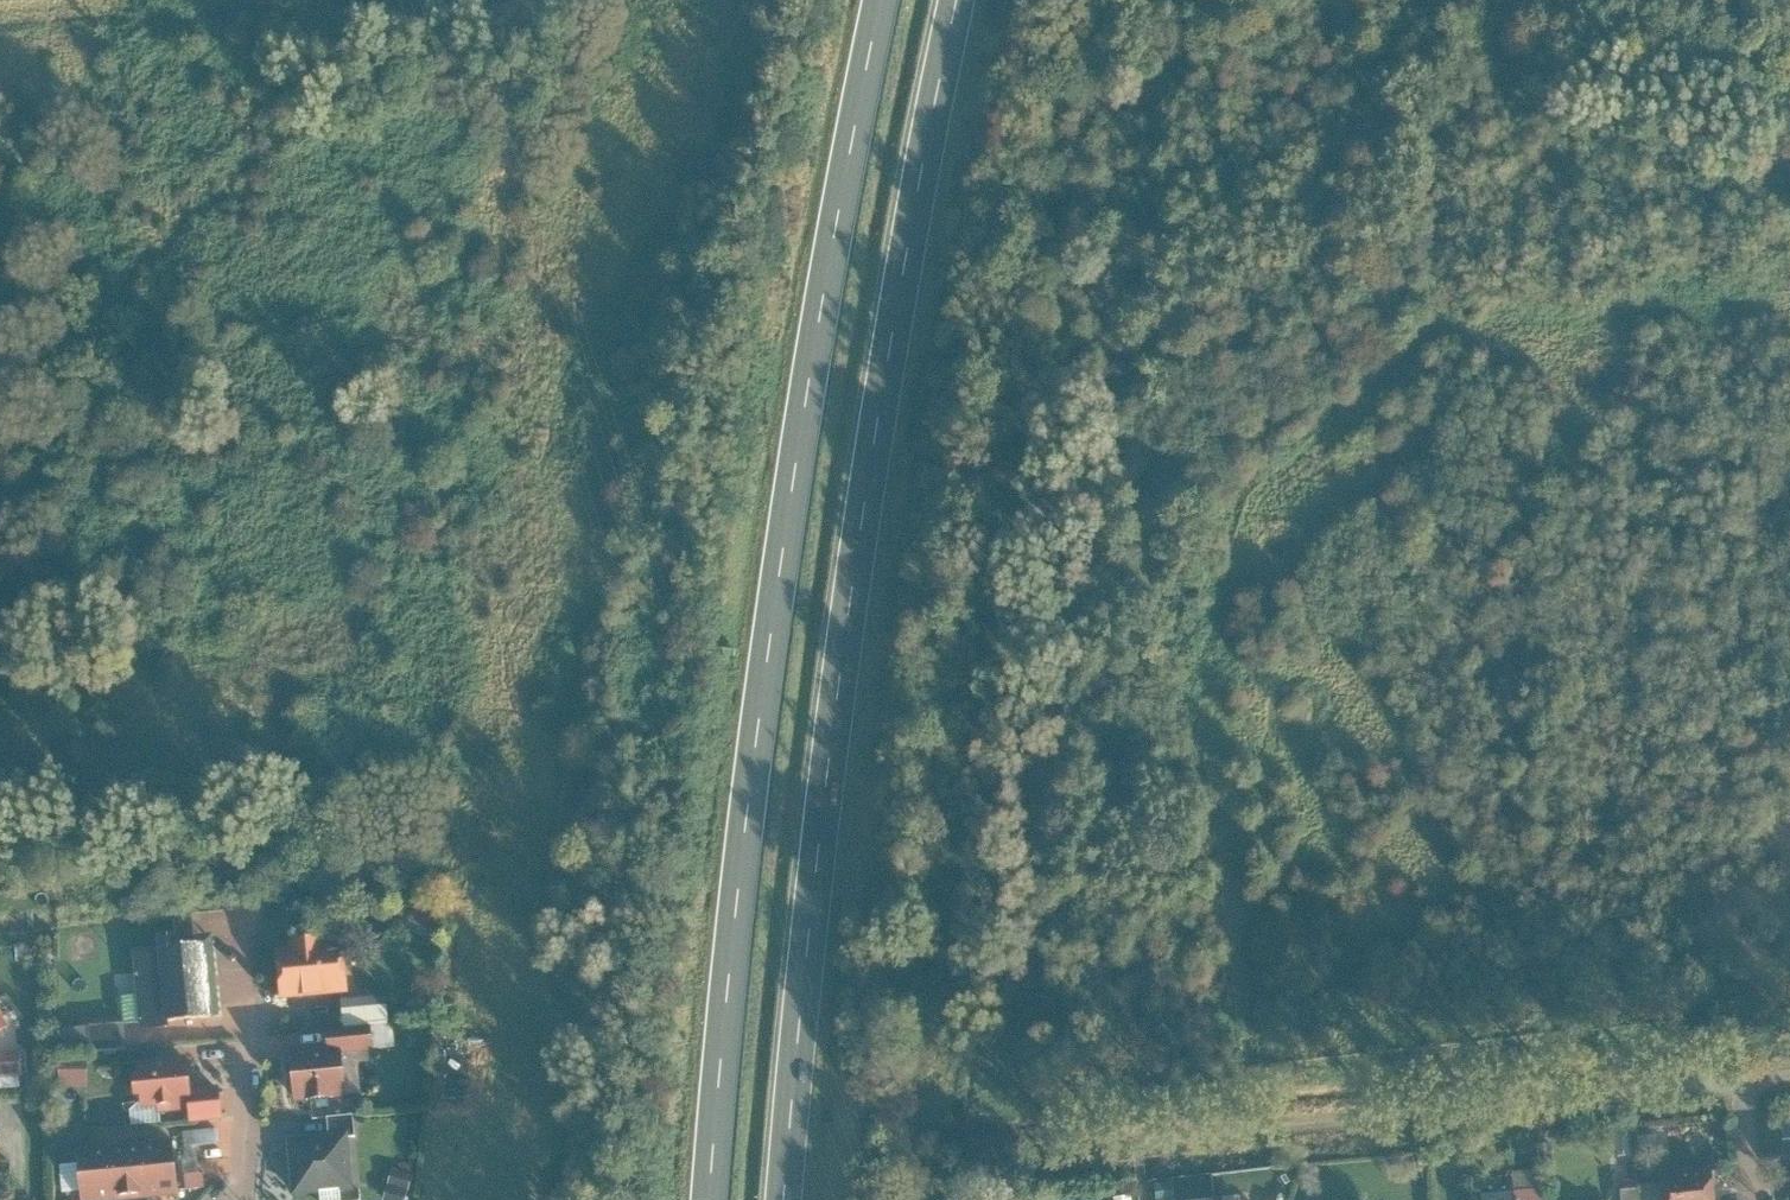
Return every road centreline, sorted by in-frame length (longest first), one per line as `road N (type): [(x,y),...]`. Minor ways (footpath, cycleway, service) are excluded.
road 1 (motorway): [(784,1199),(848,616),(958,0)]
road 2 (motorway): [(882,0),(780,567),(709,1199)]
road 3 (residential): [(243,1199),(253,1045)]

